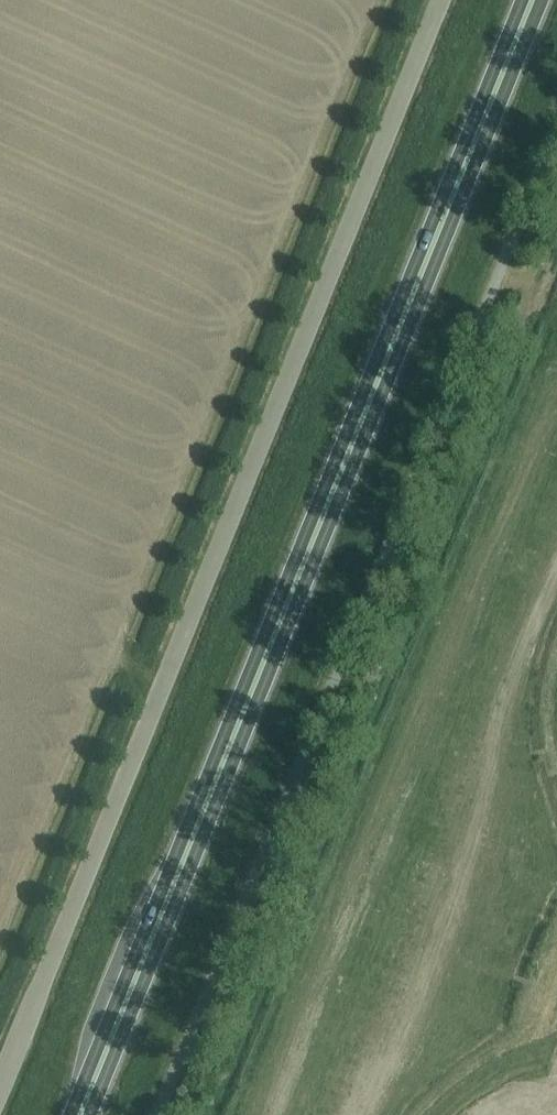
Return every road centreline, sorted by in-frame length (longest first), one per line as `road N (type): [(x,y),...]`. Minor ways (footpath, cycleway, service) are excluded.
road 1 (trunk): [(80,1114),(533,0)]
road 2 (unclassified): [(0,1090),(442,0)]

